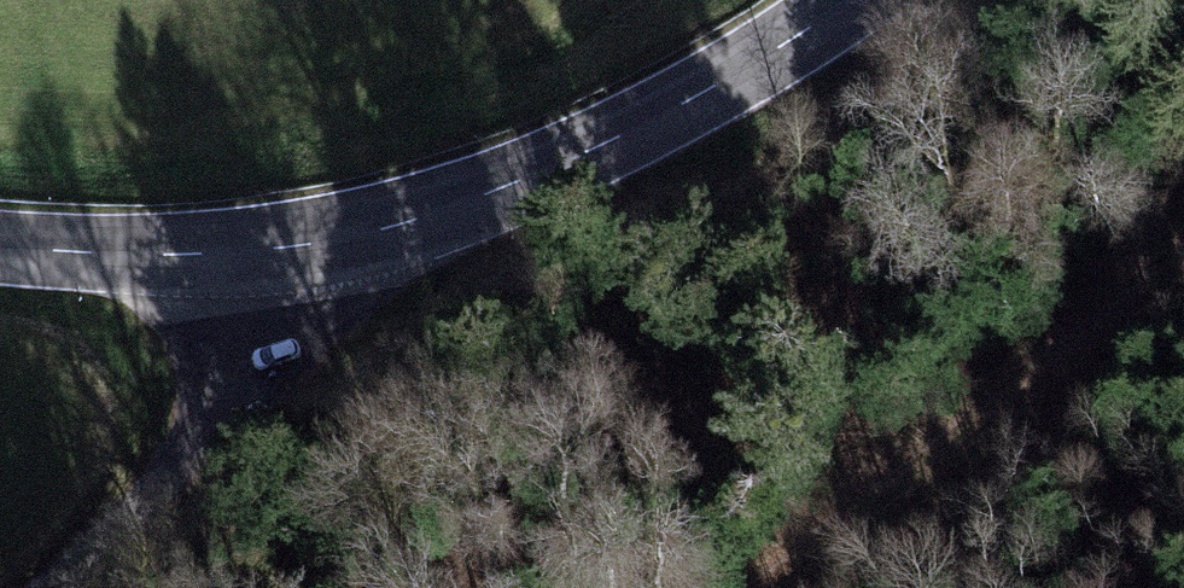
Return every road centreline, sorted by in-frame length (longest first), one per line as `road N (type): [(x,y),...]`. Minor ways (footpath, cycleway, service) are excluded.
road 1 (primary): [(849,0),(691,100),(590,151),(406,223),(279,248),(181,254),(0,247)]
road 2 (track): [(752,587),(1183,240)]
road 3 (track): [(279,248),(204,432),(148,497),(39,587)]

